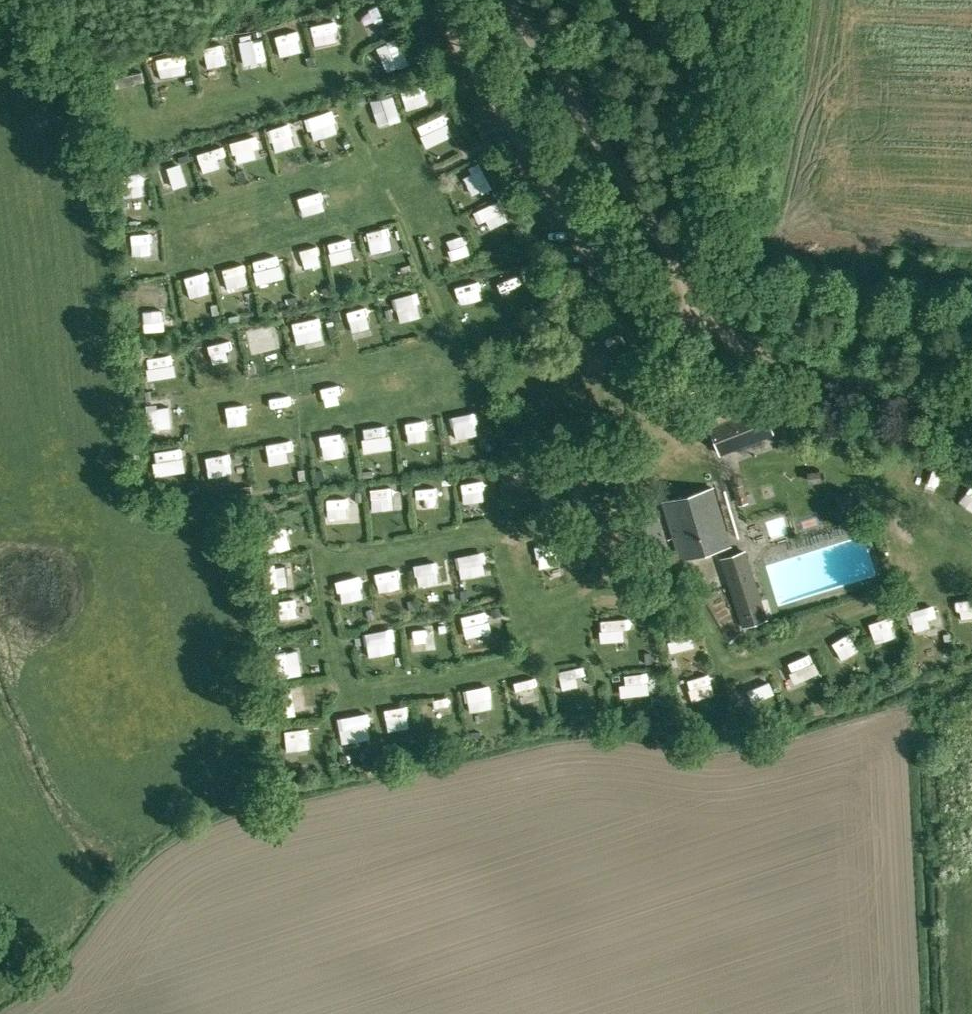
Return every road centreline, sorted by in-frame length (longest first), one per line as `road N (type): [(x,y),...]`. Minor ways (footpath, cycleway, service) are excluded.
road 1 (unclassified): [(714,327),(504,0)]
road 2 (track): [(971,421),(761,355),(714,327)]

